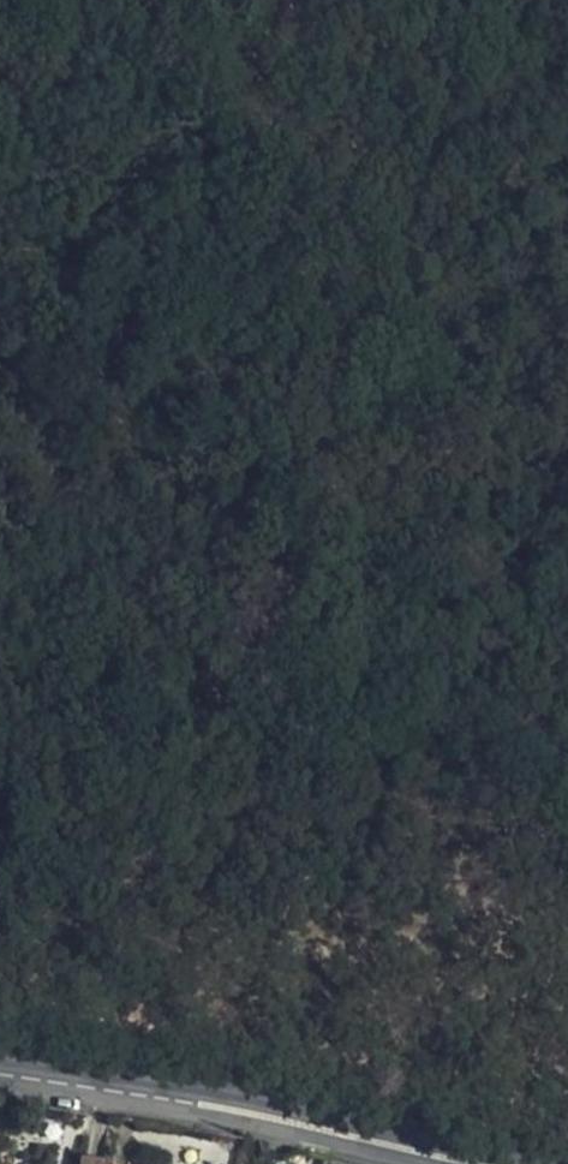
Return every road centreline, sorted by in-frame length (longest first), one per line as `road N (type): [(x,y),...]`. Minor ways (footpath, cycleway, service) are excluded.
road 1 (residential): [(0,1089),(399,1163)]

